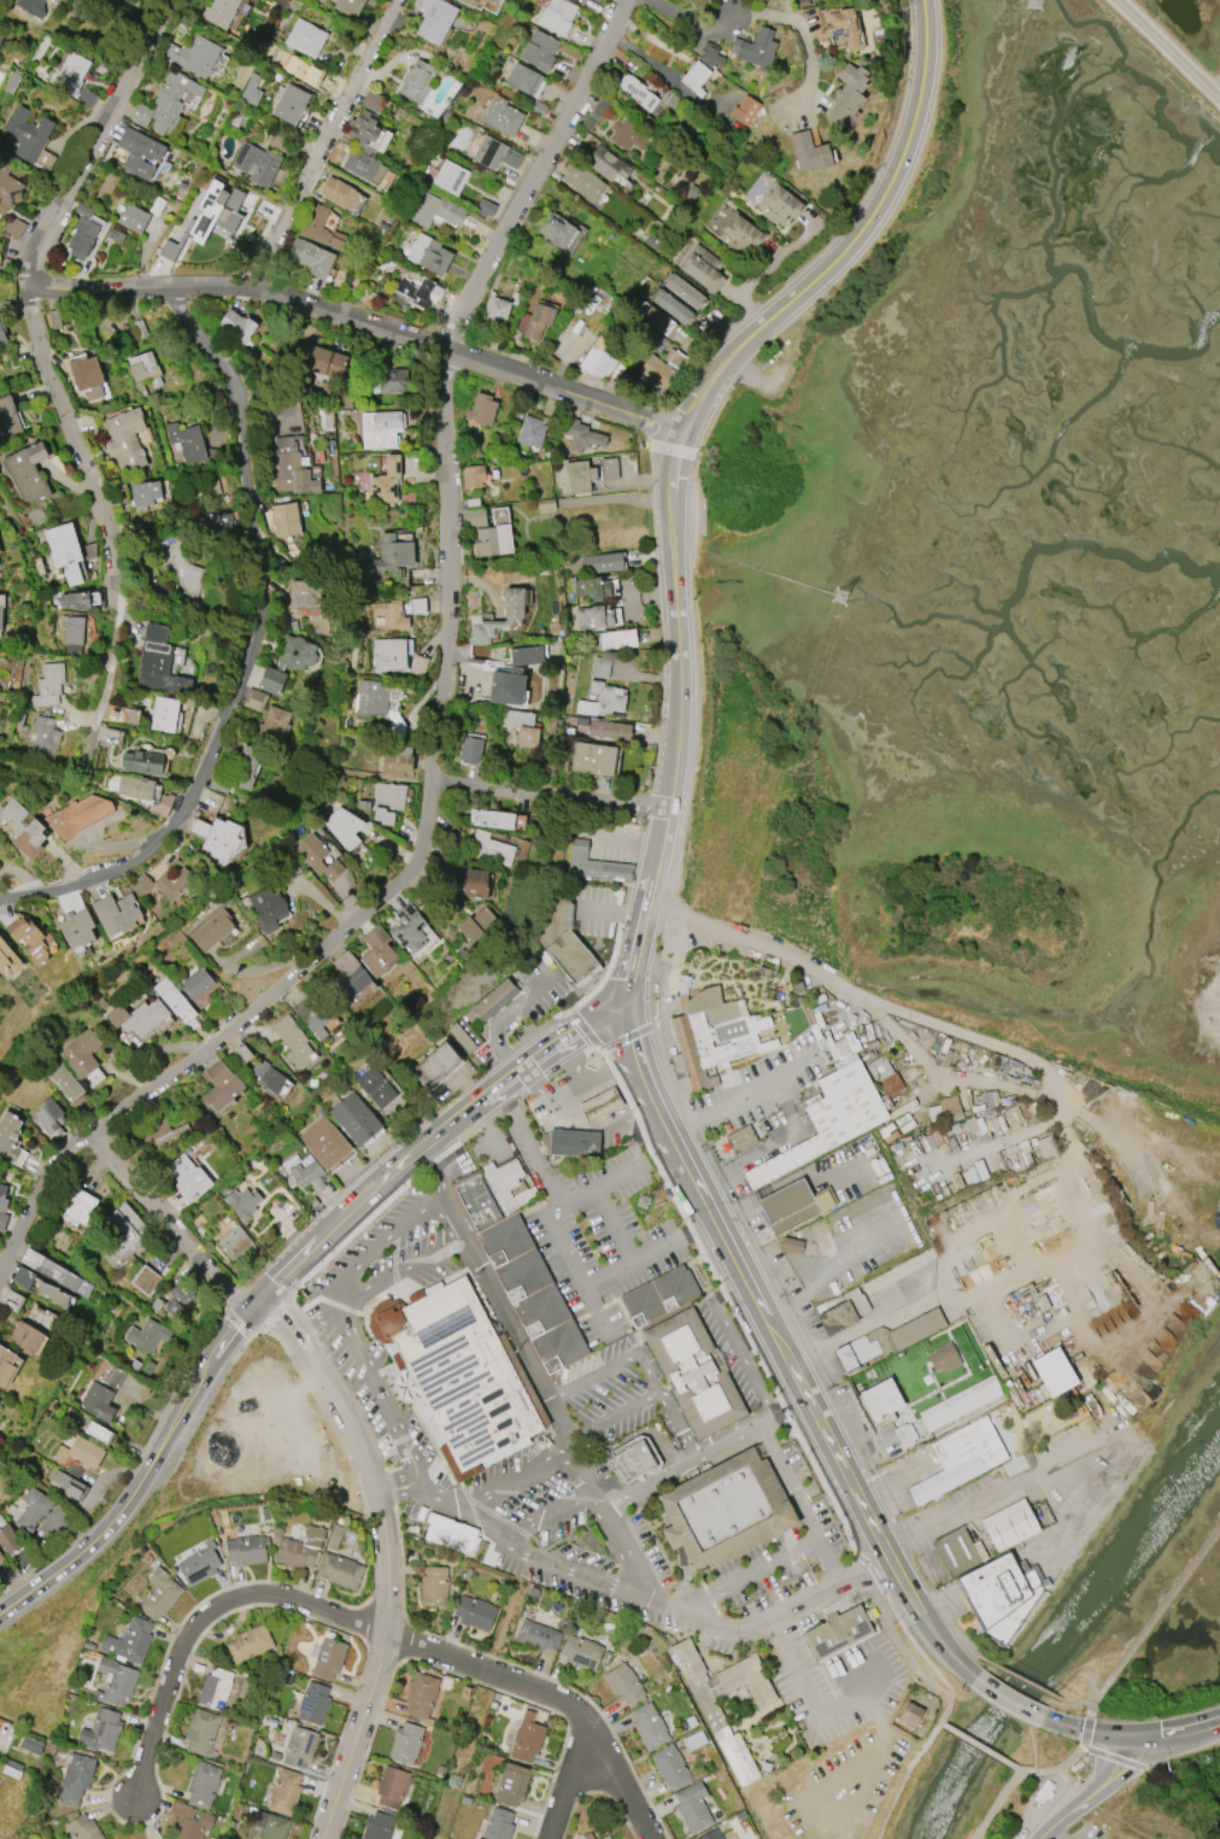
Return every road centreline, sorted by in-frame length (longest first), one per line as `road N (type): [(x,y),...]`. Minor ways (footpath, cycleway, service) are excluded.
road 1 (secondary): [(924,0),(919,110),(882,200),(841,257),(740,339),(678,432),(668,491),(678,722),(627,1009)]
road 2 (residential): [(627,0),(439,349),(447,480),(433,784)]
road 3 (residential): [(162,287),(231,371),(240,398),(264,610),(258,639),(175,821),(151,849),(86,883),(0,902)]
road 4 (residential): [(678,432),(259,289),(29,285)]
road 5 (residential): [(433,784),(421,853),(404,879),(63,1156),(0,1272)]
road 6 (primary): [(976,1681),(927,1632),(895,1576),(669,1136)]
road 7 (residential): [(293,1334),(357,1431),(379,1489),(388,1554),(389,1632),(323,1838)]
road 8 (residential): [(29,285),(64,417),(110,517),(121,607),(100,720)]
road 9 (primary): [(256,1306),(206,1369),(124,1513),(87,1553),(0,1617)]
road 10 (residential): [(389,1632),(265,1593),(218,1606),(186,1644),(139,1799)]
road 11 (primary): [(522,1067),(416,1150),(256,1306)]
road 12 (residential): [(407,0),(259,289)]
road 13 (residential): [(173,0),(41,233),(29,285)]
road 14 (residential): [(655,1838),(592,1711),(551,1838)]
road 15 (residential): [(782,113),(814,84),(809,36),(797,21),(691,17),(641,0)]
road 16 (residential): [(256,1306),(237,1296),(88,1135)]
road 17 (residential): [(668,808),(433,784)]
road 18 (residential): [(592,1711),(389,1632)]
road 19 (residential): [(1139,1740),(1092,1799),(1046,1838)]

